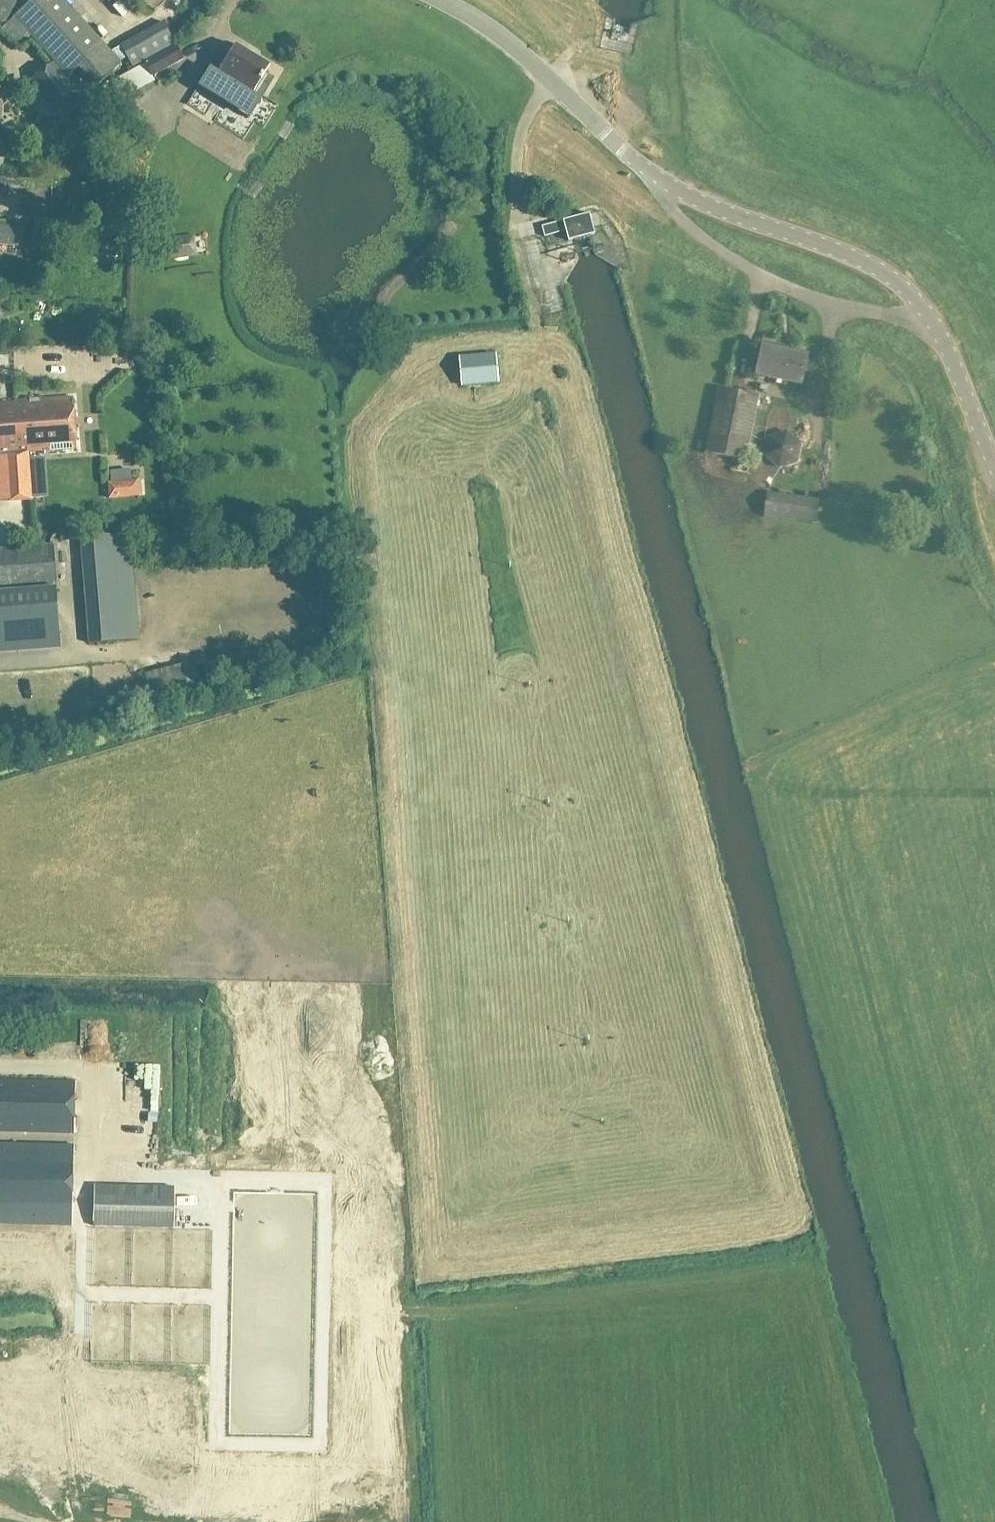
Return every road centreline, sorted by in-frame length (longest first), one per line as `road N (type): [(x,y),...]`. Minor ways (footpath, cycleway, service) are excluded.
road 1 (tertiary): [(613,139),(665,181),(853,254),(905,286),(947,346),(994,463)]
road 2 (tertiary): [(613,139),(493,29),(445,0)]

